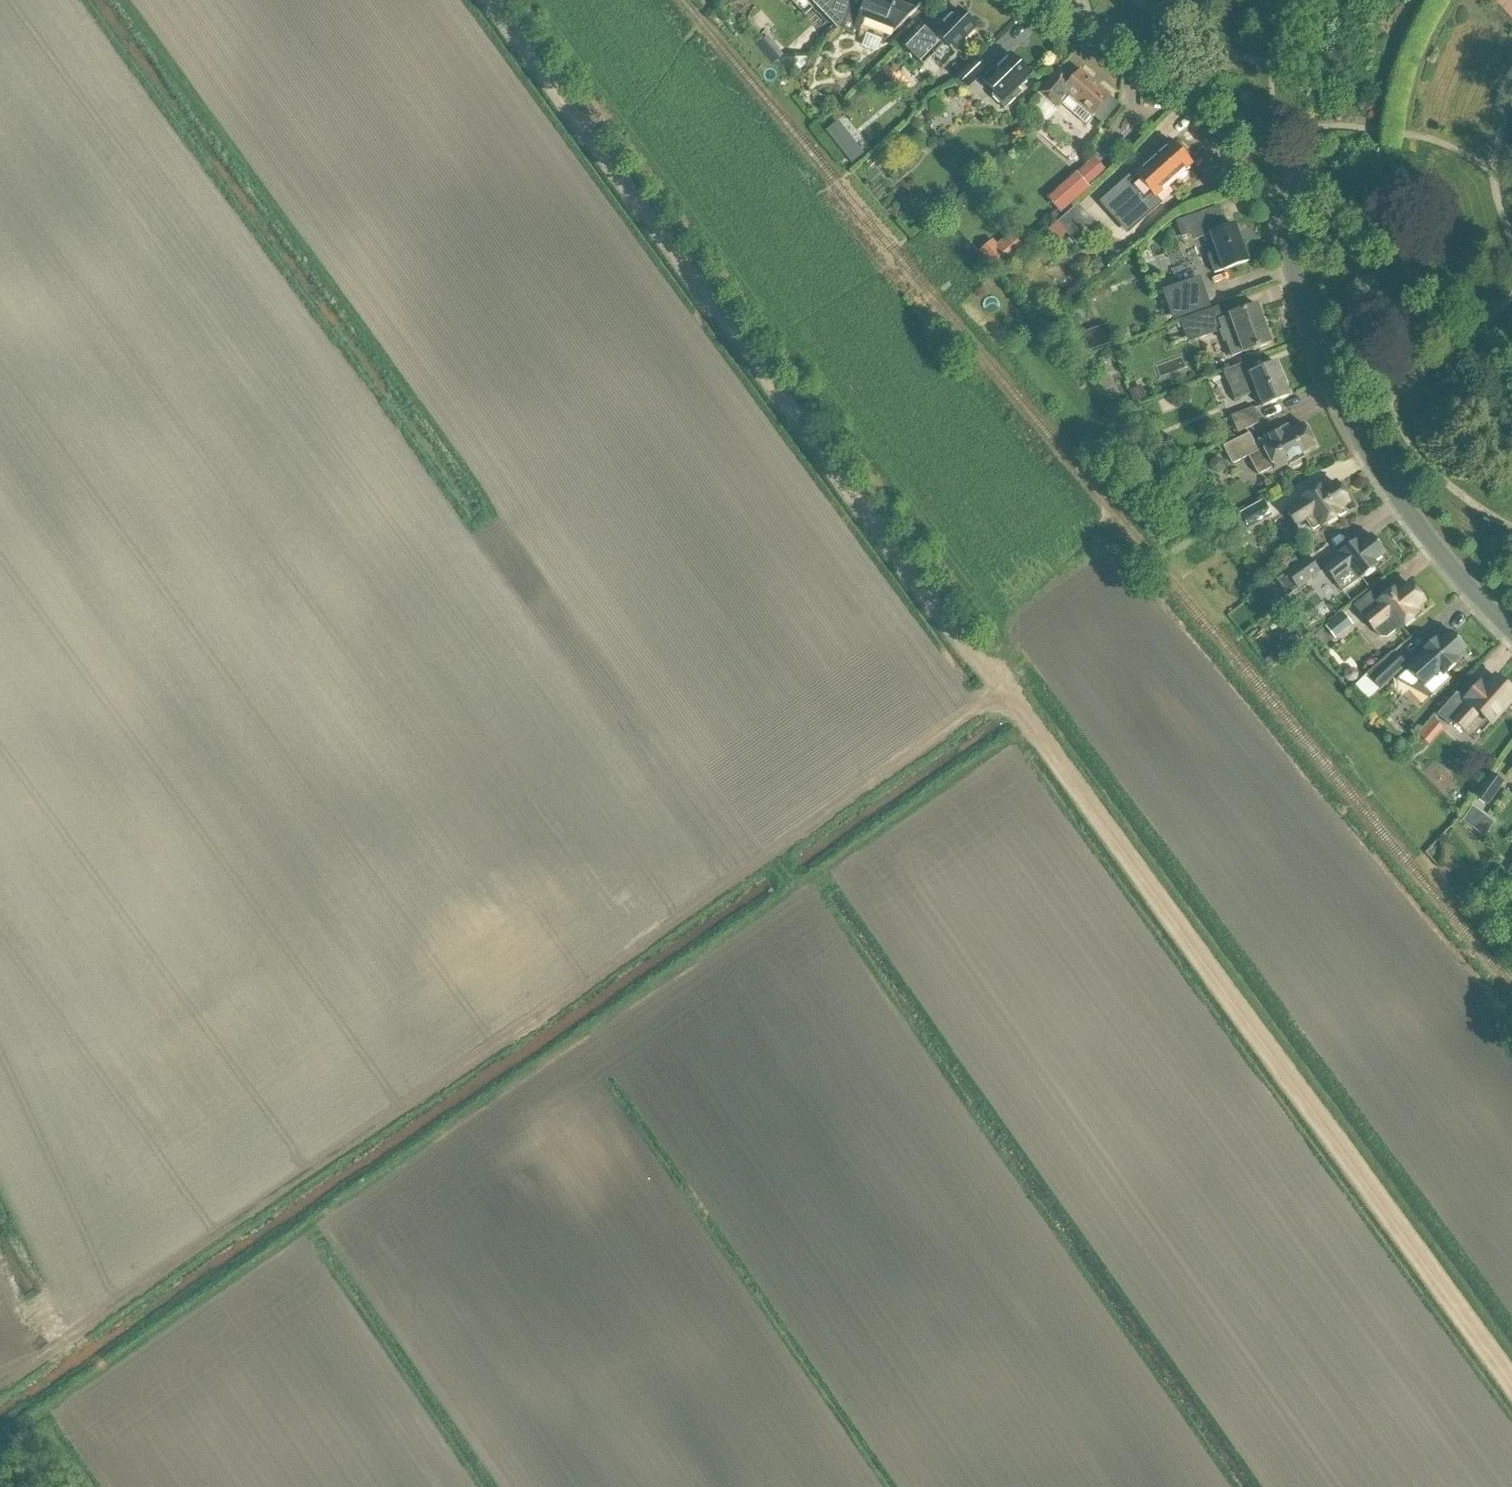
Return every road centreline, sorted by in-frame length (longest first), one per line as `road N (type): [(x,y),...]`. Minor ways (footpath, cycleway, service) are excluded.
road 1 (track): [(0,1440),(1031,728)]
road 2 (track): [(490,0),(1031,728)]
road 3 (track): [(1031,728),(1511,1382)]
road 4 (residential): [(1511,630),(1406,508),(1351,419),(1316,339),(1283,228),(1283,207),(1301,177)]
road 5 (residential): [(1301,177),(1191,90),(1069,16)]
road 6 (residential): [(1301,177),(1511,350)]

